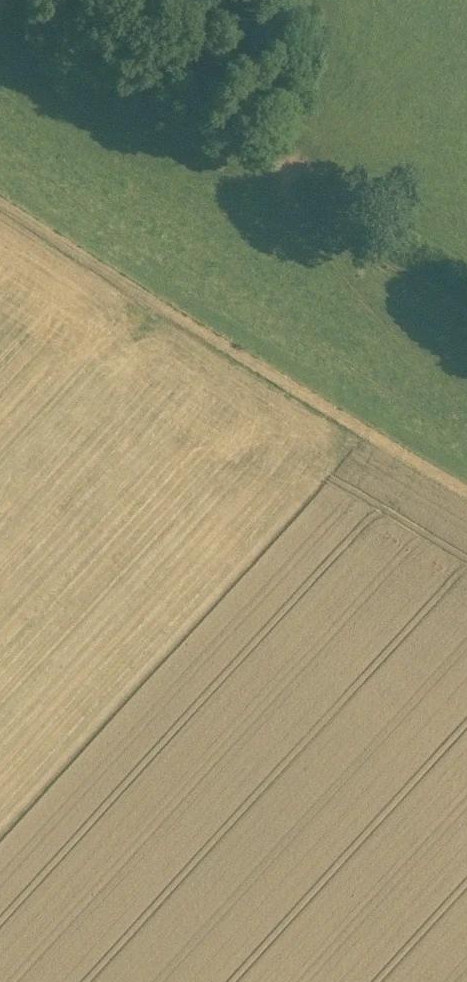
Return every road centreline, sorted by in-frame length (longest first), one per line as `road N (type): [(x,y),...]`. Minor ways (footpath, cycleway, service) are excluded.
road 1 (track): [(0,202),(466,489)]

